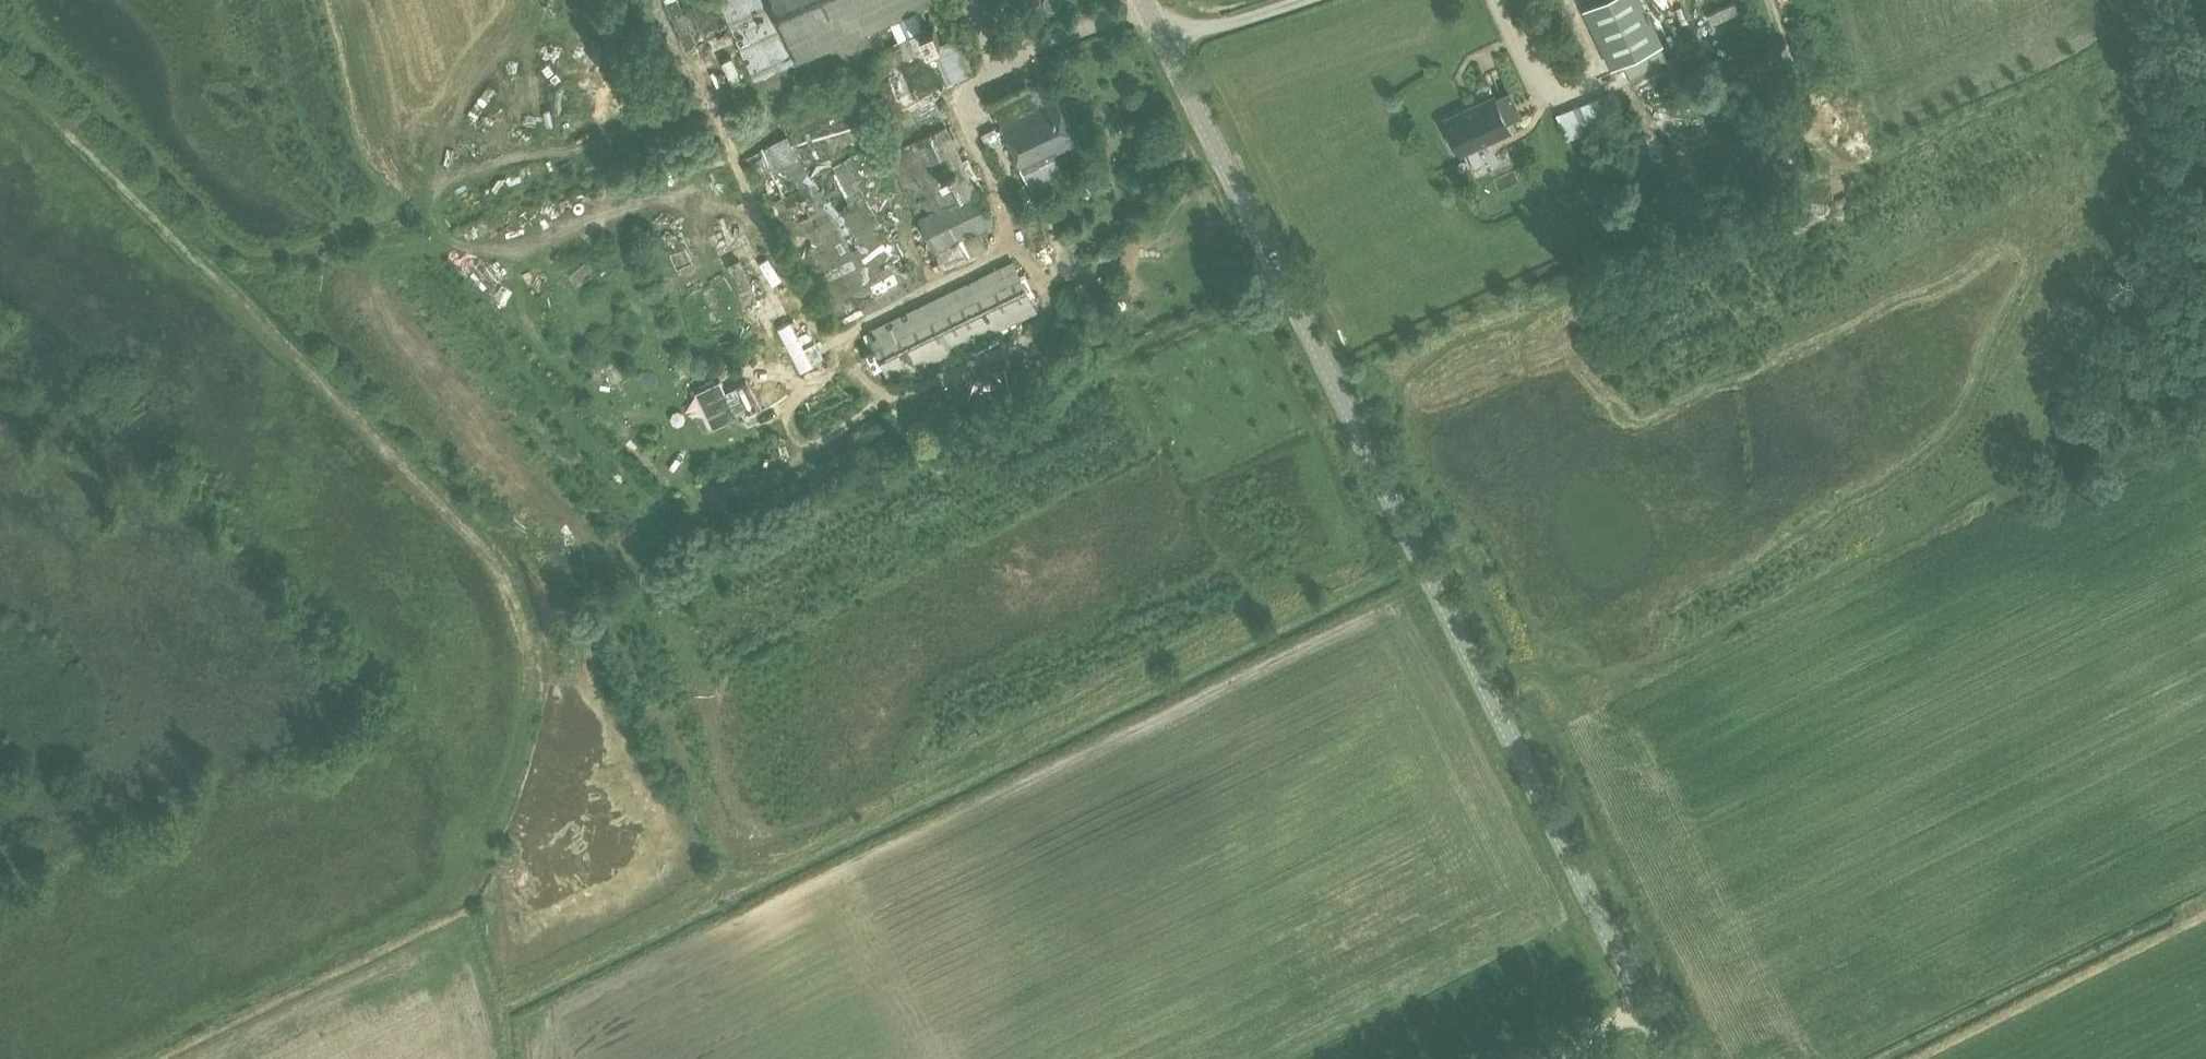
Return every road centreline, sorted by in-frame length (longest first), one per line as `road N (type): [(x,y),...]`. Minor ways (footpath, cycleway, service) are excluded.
road 1 (tertiary): [(1670,1058),(1141,0)]
road 2 (track): [(1576,0),(1574,19),(1599,85),(1540,98)]

